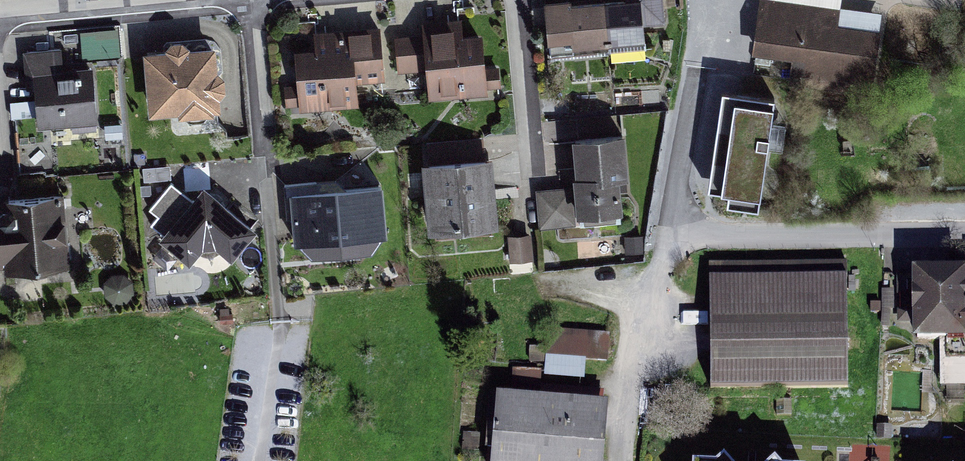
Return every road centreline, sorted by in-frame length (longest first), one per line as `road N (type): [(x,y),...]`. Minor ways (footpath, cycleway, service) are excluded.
road 1 (residential): [(964,233),(675,235)]
road 2 (residential): [(675,235),(725,2)]
road 3 (residential): [(621,460),(675,235)]
road 4 (residential): [(0,16),(161,0)]

